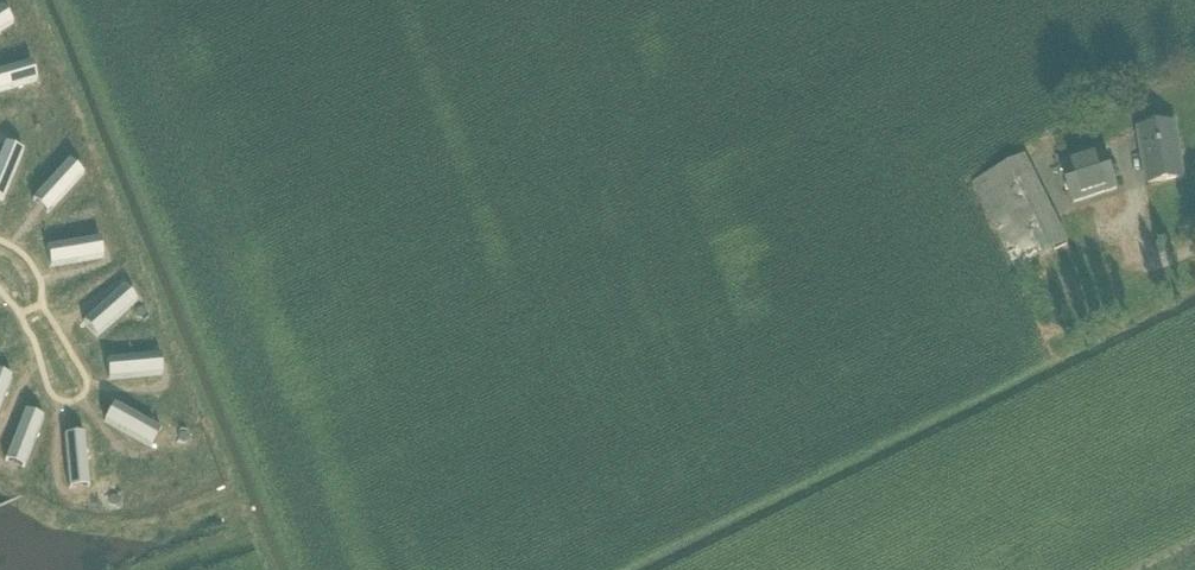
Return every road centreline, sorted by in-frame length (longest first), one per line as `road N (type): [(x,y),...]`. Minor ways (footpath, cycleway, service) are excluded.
road 1 (track): [(1010,184),(1060,277),(1098,285),(1156,265)]

